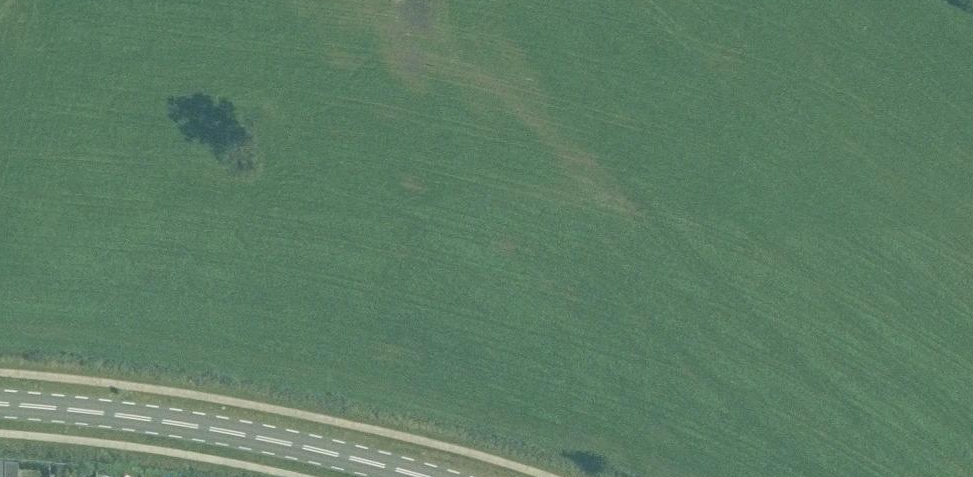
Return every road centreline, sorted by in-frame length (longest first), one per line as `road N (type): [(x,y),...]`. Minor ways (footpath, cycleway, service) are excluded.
road 1 (secondary): [(423,476),(316,447),(125,413),(0,402)]

